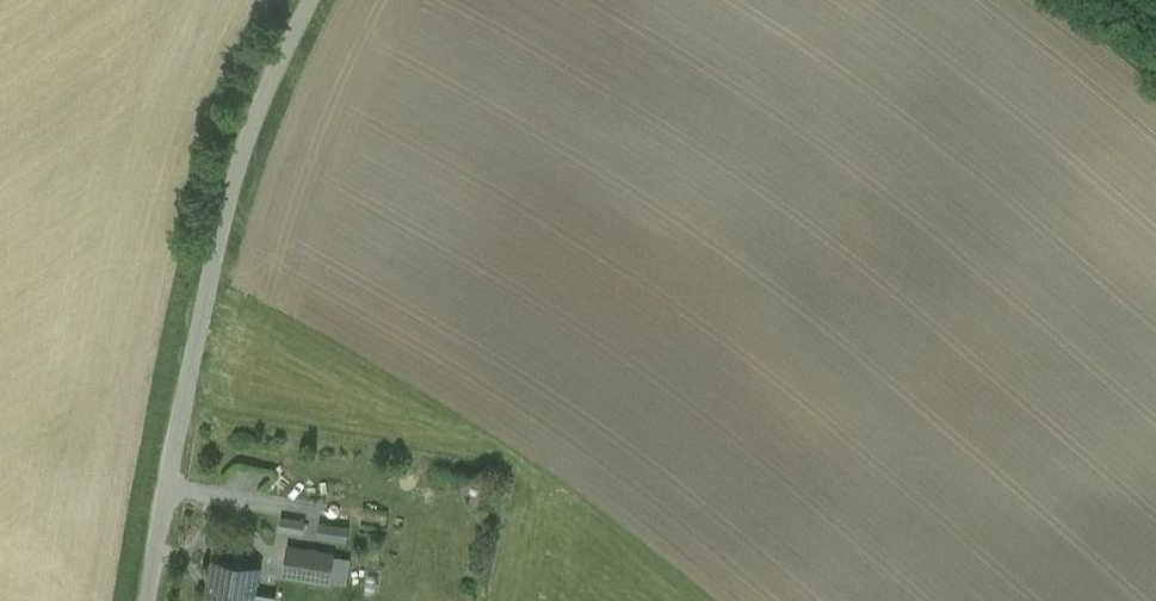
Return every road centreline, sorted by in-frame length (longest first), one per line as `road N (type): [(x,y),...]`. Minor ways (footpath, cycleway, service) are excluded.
road 1 (unclassified): [(148,600),(180,414),(254,101),(308,0)]

